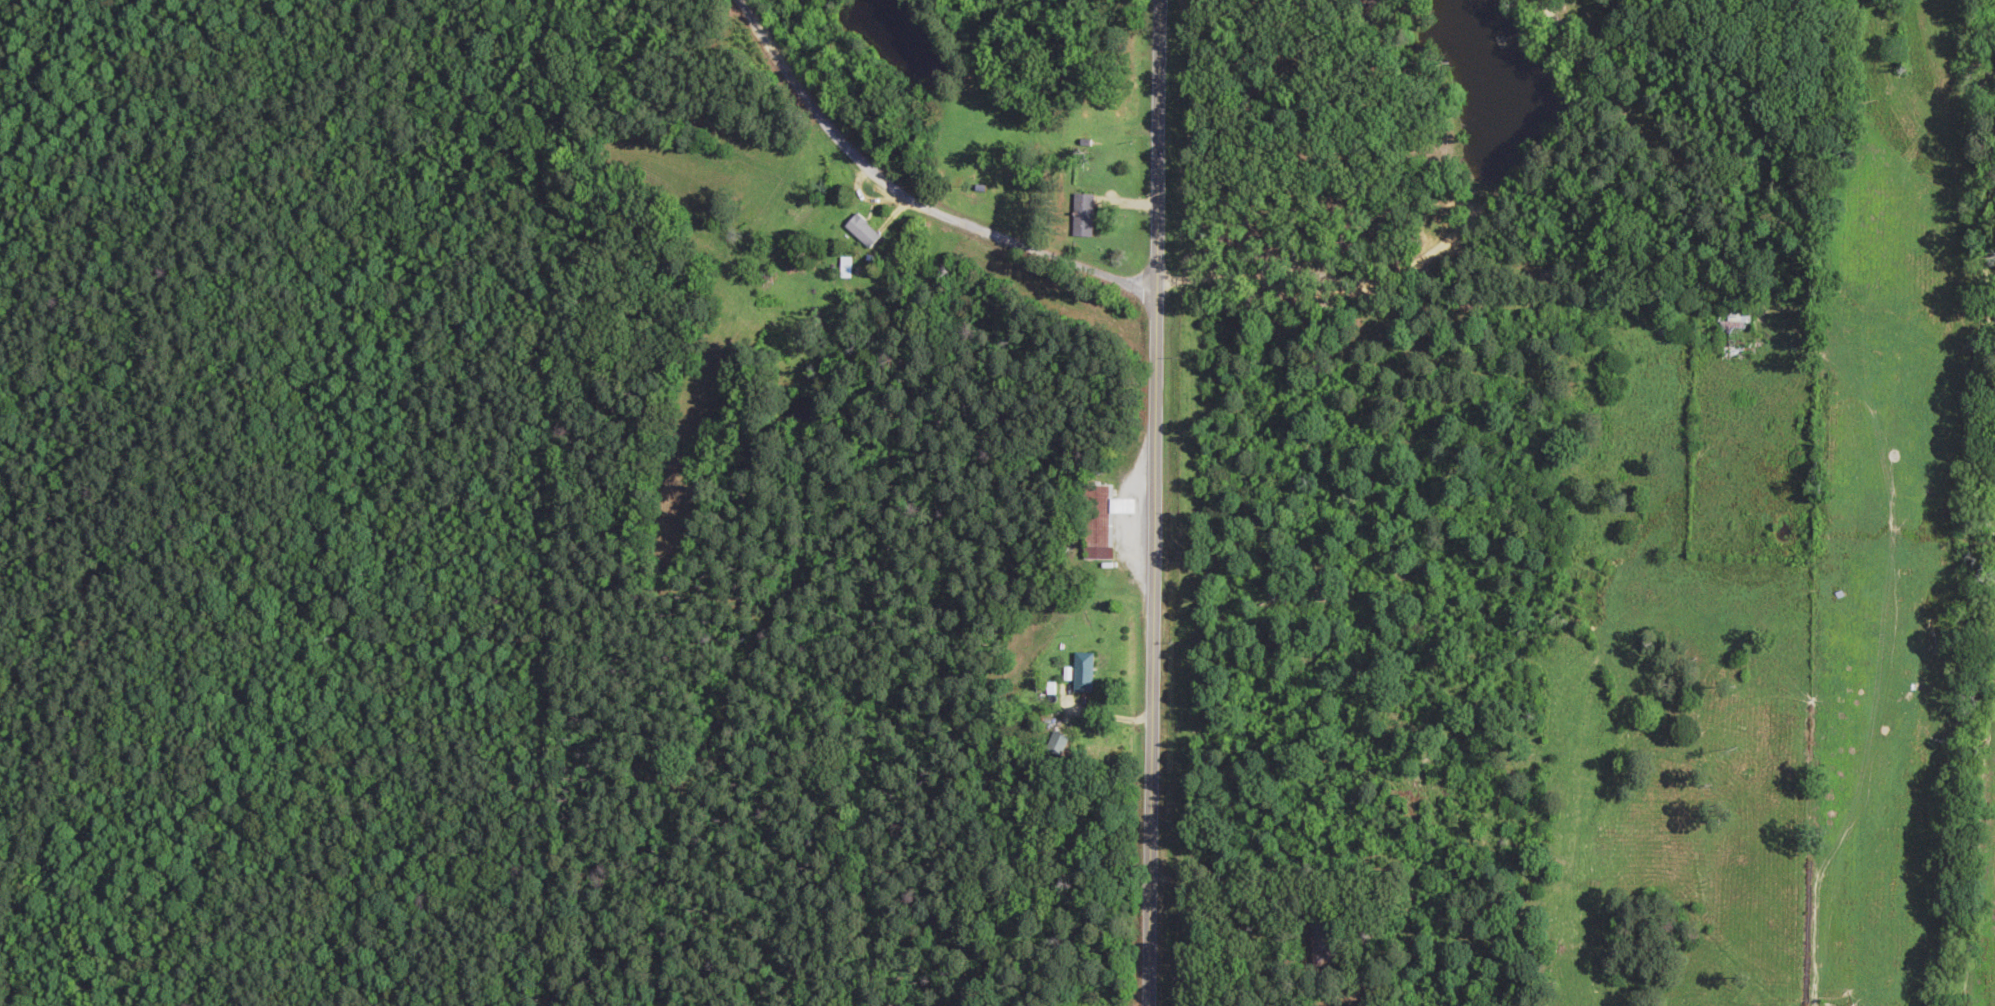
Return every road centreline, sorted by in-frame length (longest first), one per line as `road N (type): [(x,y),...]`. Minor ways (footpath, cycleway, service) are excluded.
road 1 (residential): [(1155,1005),(1143,288),(1155,0)]
road 2 (residential): [(738,0),(783,76),(902,200),(1035,262),(1143,288)]

